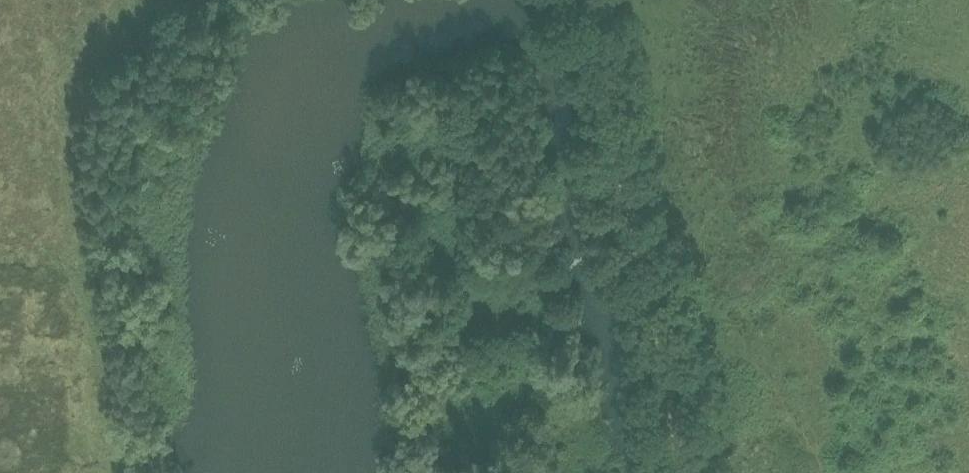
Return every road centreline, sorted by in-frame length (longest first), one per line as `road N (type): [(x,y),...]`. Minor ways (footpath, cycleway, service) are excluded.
road 1 (track): [(687,472),(582,0)]

